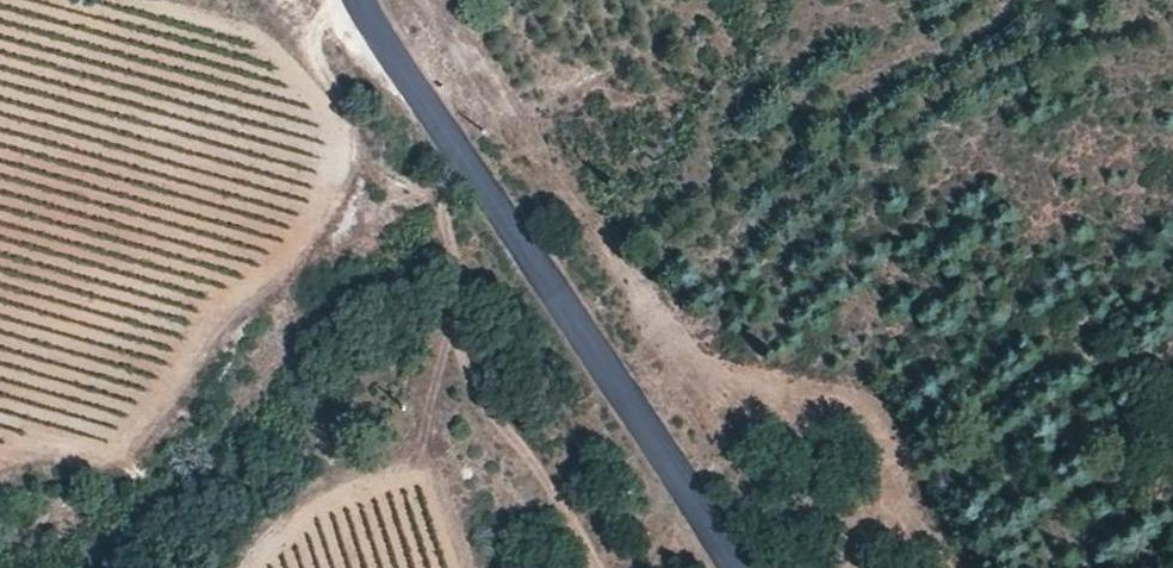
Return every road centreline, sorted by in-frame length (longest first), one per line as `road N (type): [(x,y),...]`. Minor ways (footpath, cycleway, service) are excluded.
road 1 (tertiary): [(355,0),(737,567)]
road 2 (track): [(605,567),(535,457),(483,403),(450,323),(460,249),(434,217),(439,175),(458,151)]

